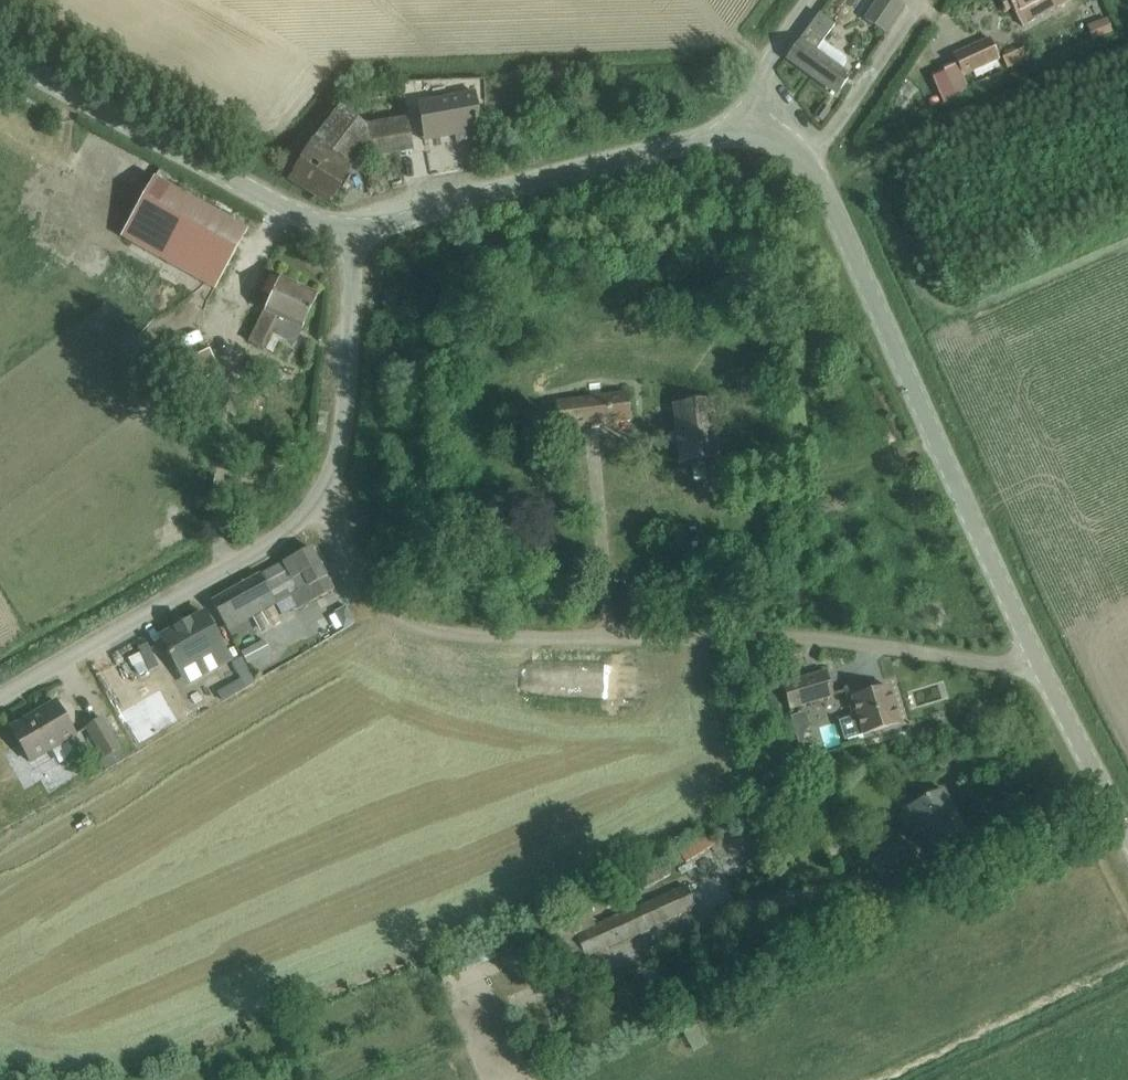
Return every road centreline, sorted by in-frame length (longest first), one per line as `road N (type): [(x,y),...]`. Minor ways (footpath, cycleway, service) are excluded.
road 1 (unclassified): [(1032,656),(999,667),(793,633),(459,634),(400,615),(359,584),(316,498)]
road 2 (tertiary): [(1032,656),(818,169),(745,123)]
road 3 (tertiary): [(356,233),(745,123)]
road 4 (tertiary): [(356,233),(312,221),(0,52)]
road 5 (unclassified): [(0,686),(316,498)]
road 6 (unclassified): [(316,498),(335,463),(356,233)]
road 7 (tertiary): [(1127,840),(1032,656)]
road 8 (track): [(818,169),(932,0)]
road 9 (unclassified): [(745,123),(772,50),(806,0)]

